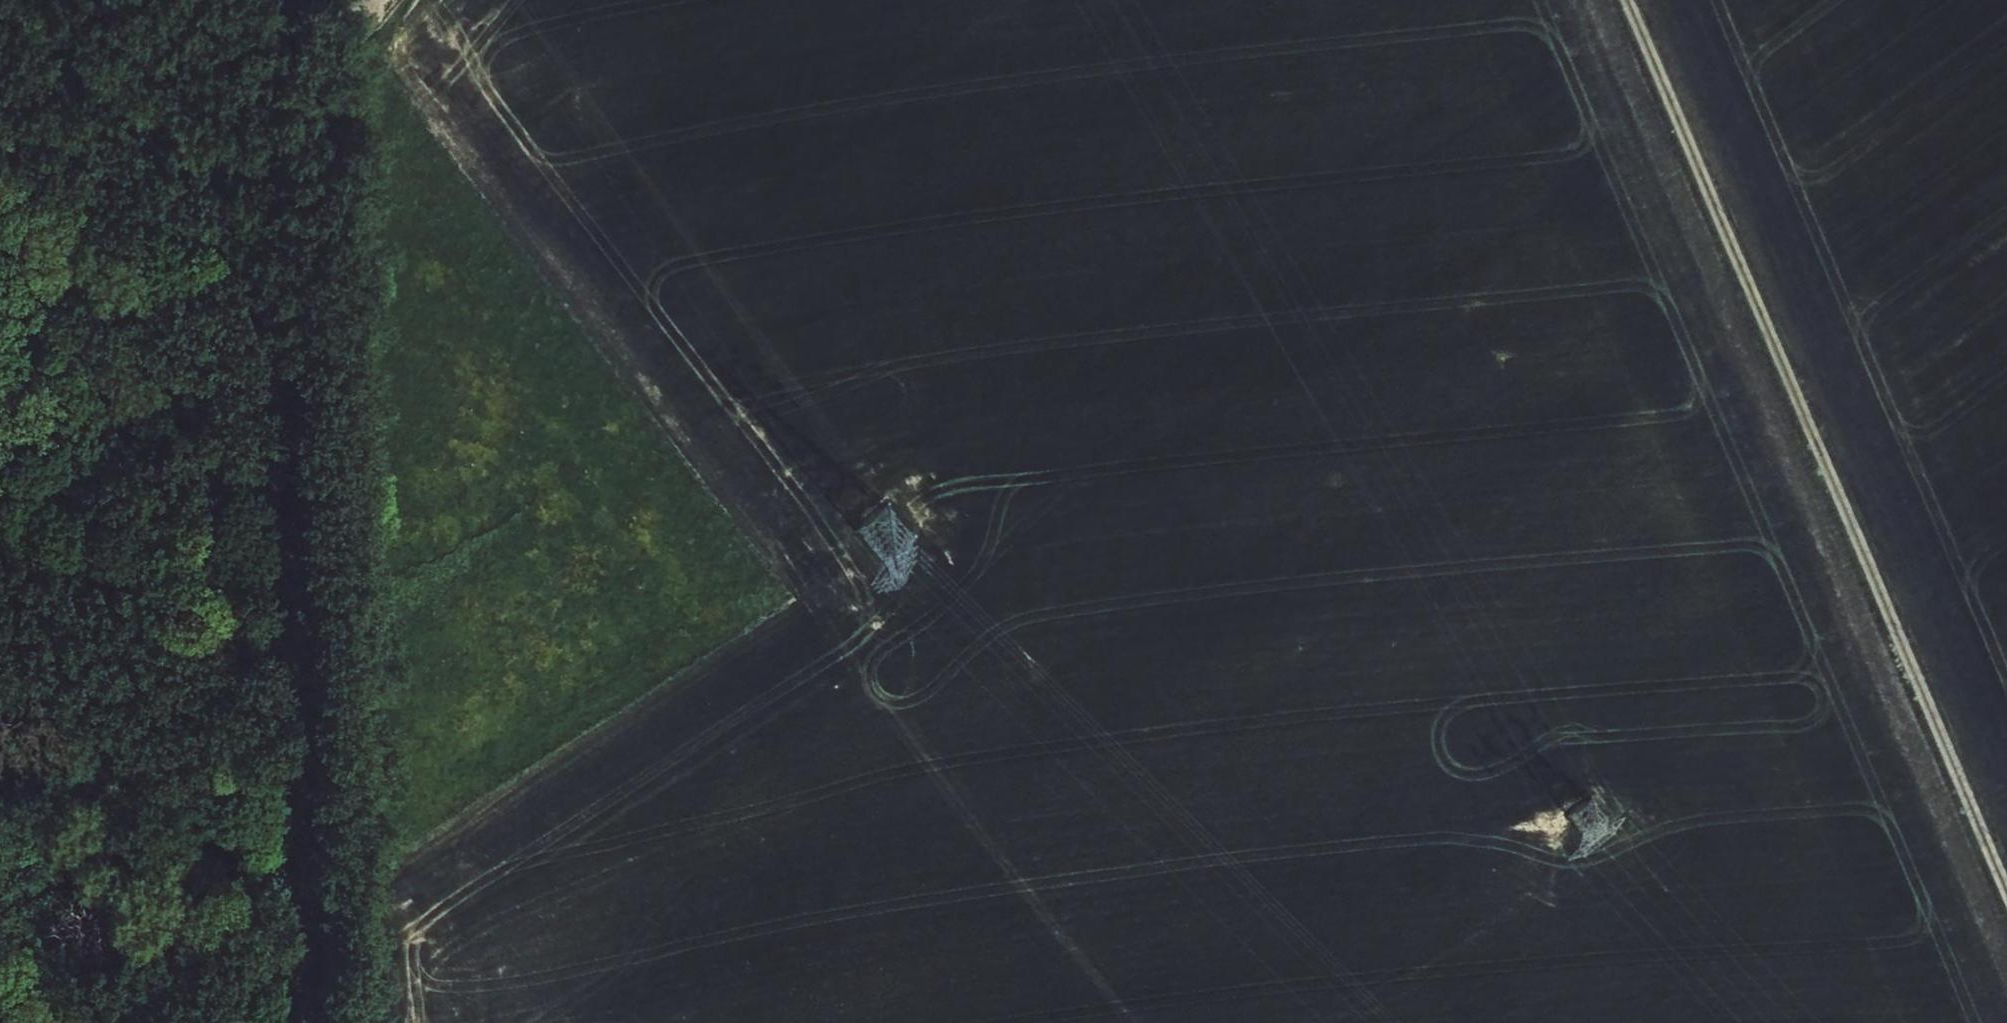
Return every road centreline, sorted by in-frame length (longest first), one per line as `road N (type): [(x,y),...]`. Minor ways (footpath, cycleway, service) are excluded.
road 1 (track): [(1626,0),(2006,894)]

